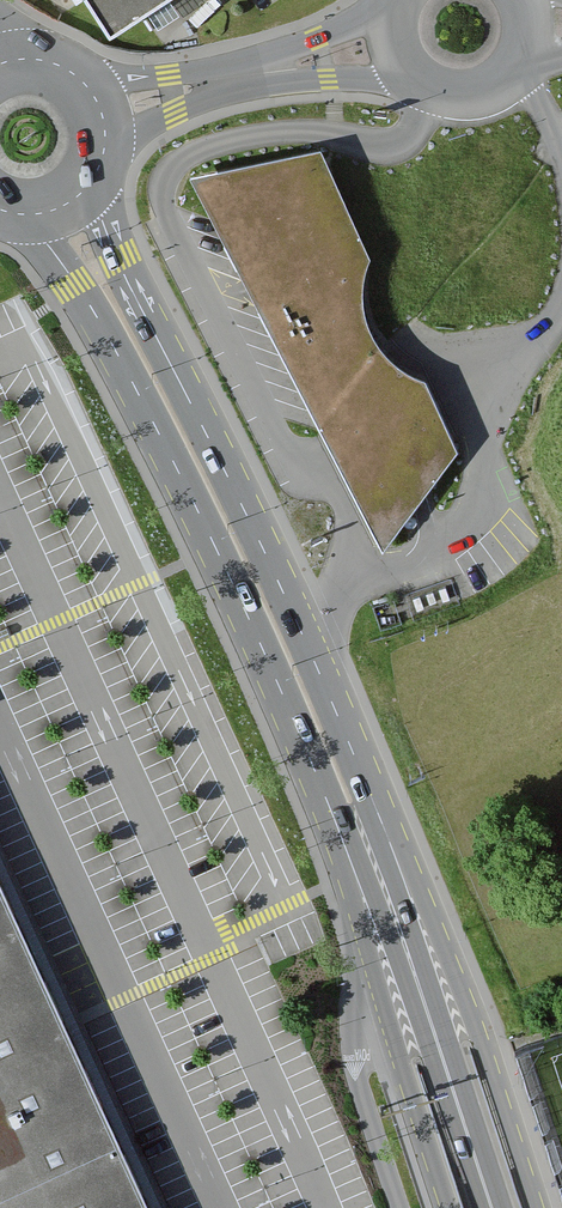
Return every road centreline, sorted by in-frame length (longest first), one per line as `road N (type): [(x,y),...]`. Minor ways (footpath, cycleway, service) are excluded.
road 1 (secondary): [(359,762),(307,639),(86,189)]
road 2 (secondary): [(30,215),(160,434),(317,780)]
road 3 (secondary): [(544,1207),(484,1028),(359,762)]
road 4 (secondary): [(317,780),(392,1060),(442,1207)]
road 5 (residential): [(102,113),(399,47)]
road 6 (secondary): [(493,1207),(415,975)]
road 7 (secondary): [(415,975),(359,762)]
road 8 (secondary): [(317,780),(415,975)]
road 9 (residential): [(399,47),(435,89),(471,95),(516,66),(527,26)]

